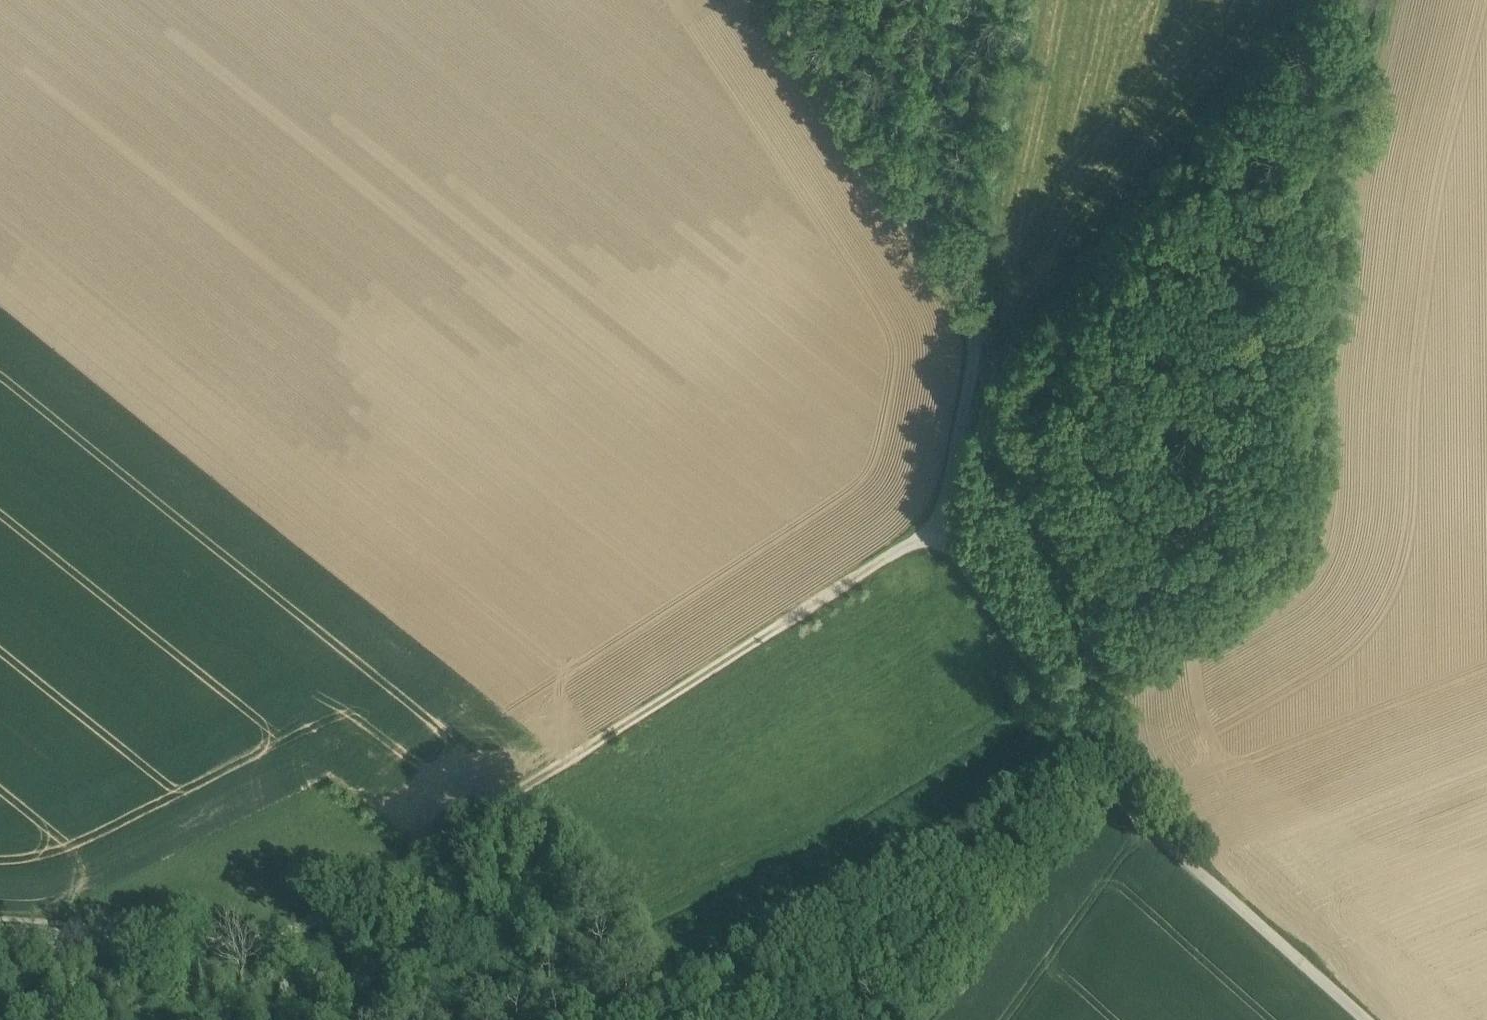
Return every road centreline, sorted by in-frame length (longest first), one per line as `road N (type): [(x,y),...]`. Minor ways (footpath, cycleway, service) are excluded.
road 1 (track): [(774,0),(969,300),(984,364),(950,519),(907,558),(283,935),(196,948),(0,931)]
road 2 (track): [(950,519),(975,582),(1161,846),(1352,1019)]

